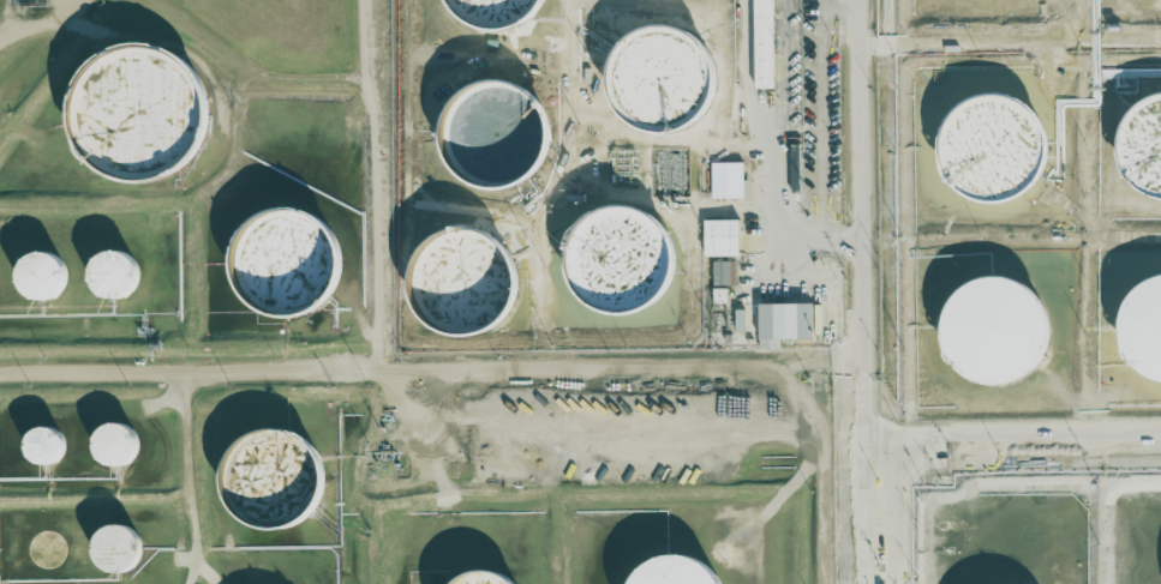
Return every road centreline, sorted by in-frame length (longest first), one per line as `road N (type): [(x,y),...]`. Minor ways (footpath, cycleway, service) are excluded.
road 1 (residential): [(875,583),(867,0)]

